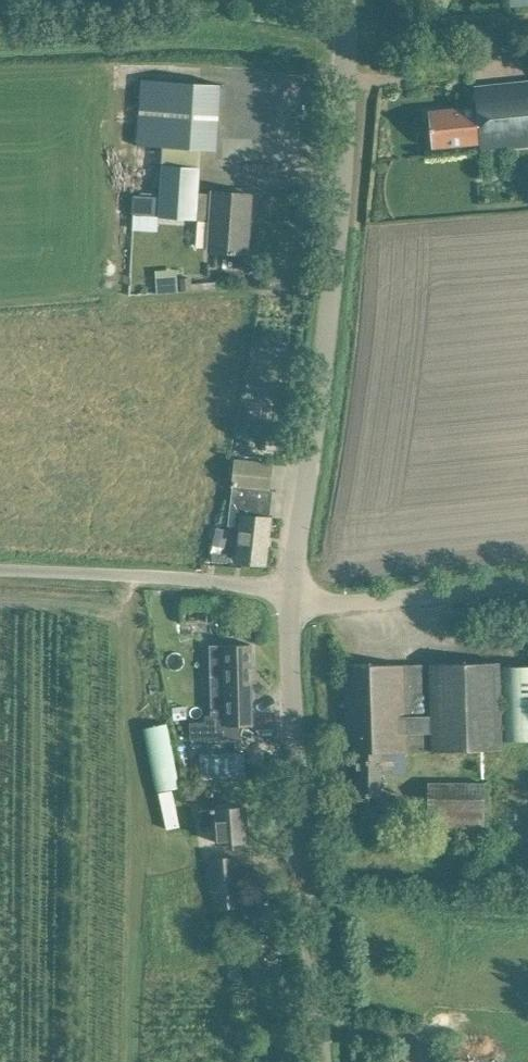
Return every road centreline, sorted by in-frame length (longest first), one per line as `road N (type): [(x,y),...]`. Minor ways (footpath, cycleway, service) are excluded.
road 1 (unclassified): [(292,593),(325,355),(345,0)]
road 2 (unclassified): [(322,1061),(292,593)]
road 3 (unclassified): [(292,593),(0,569)]
road 4 (unclassified): [(292,593),(342,602),(527,582)]

